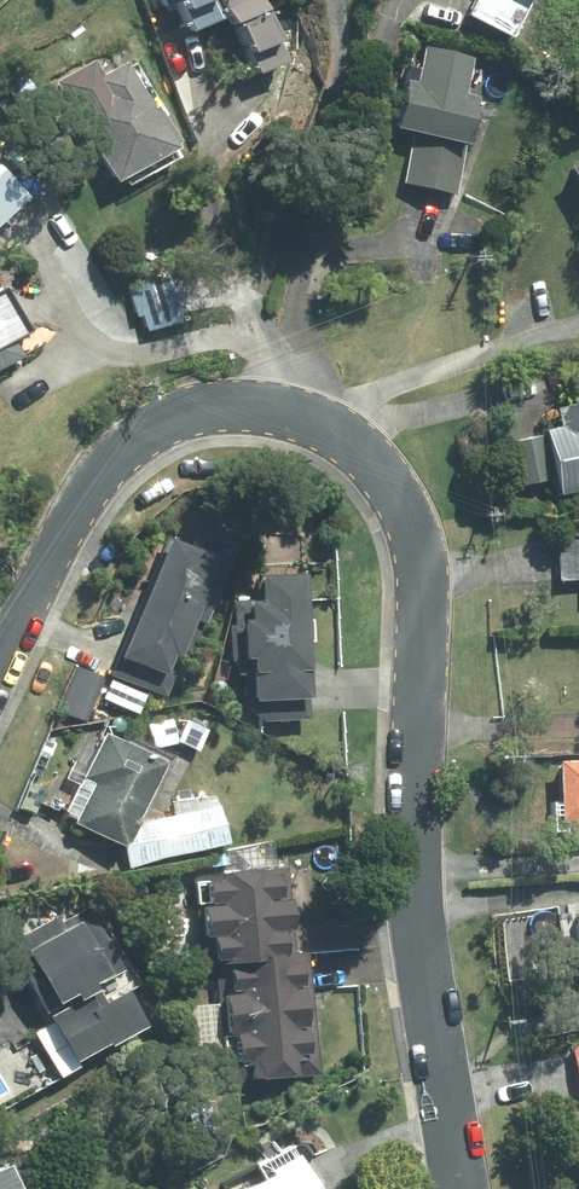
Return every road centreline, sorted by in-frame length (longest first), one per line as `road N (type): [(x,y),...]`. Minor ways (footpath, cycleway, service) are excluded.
road 1 (residential): [(464,1188),(416,869),(421,585),(404,515),(367,460),(316,421),(281,408),(209,403),(152,422),(82,491),(0,659)]

